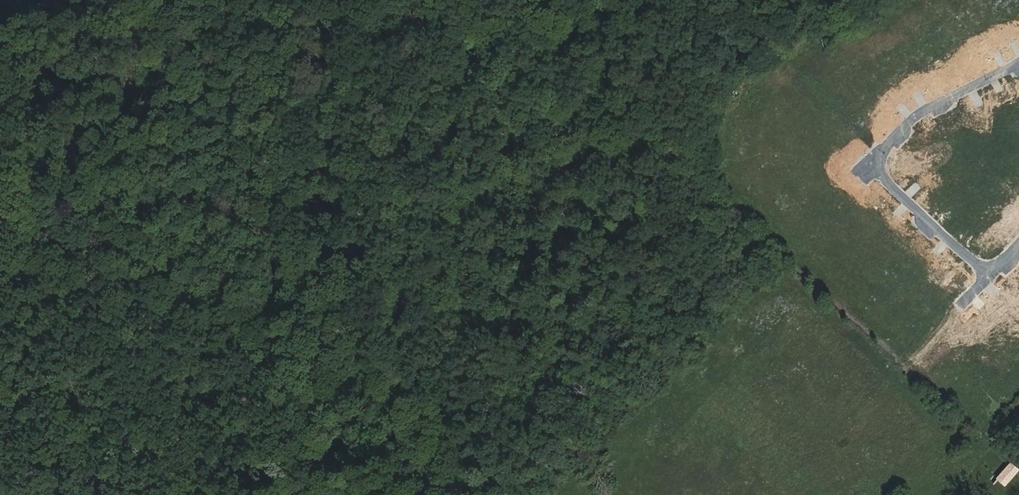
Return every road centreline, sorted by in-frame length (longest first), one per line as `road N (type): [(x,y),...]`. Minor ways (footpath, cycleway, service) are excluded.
road 1 (residential): [(1018,62),(925,110),(879,161),(888,184),(987,273),(1012,252)]

